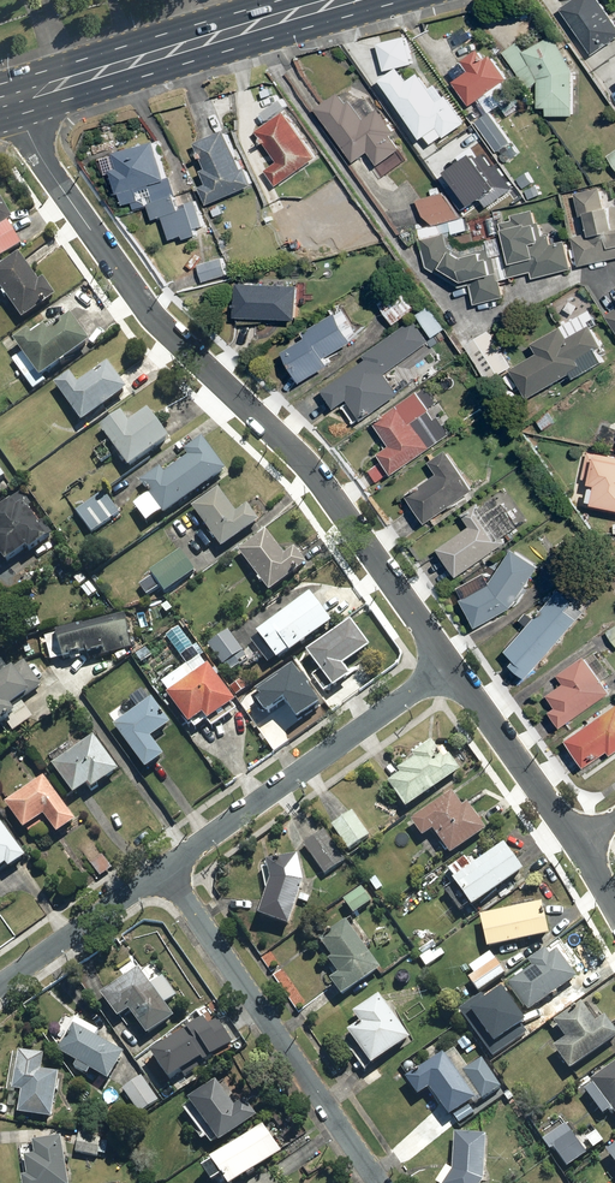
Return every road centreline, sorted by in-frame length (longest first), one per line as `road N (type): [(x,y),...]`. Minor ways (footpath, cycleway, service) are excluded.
road 1 (residential): [(450,669),(311,465),(145,307),(38,156),(8,100)]
road 2 (residential): [(381,1182),(166,868)]
road 3 (primary): [(353,0),(8,100)]
road 4 (residential): [(450,669),(166,868)]
road 5 (residential): [(581,845),(450,669)]
road 6 (residential): [(166,868),(0,984)]

